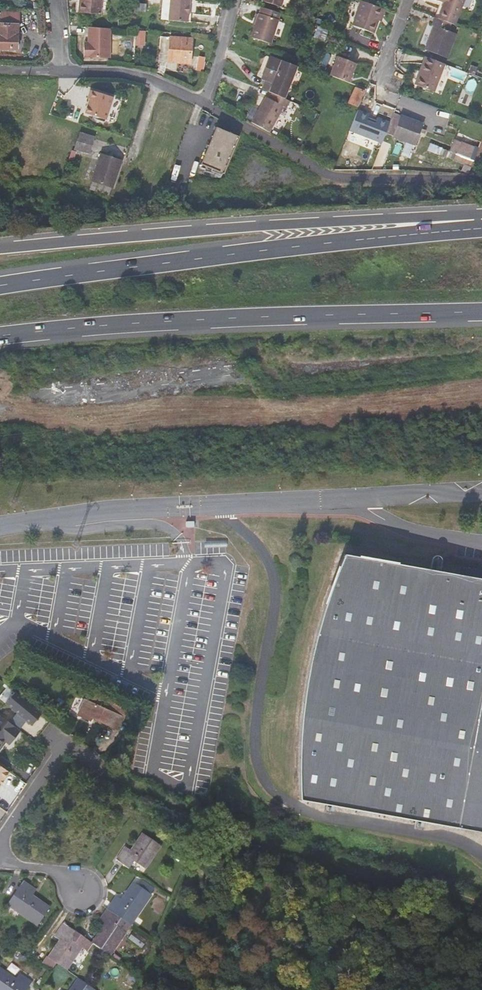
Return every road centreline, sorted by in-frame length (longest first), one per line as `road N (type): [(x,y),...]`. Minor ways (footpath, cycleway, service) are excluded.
road 1 (unclassified): [(219,505),(256,547),(271,589),(250,730),(250,764),(261,782),(290,805),(464,843),(481,856)]
road 2 (trunk): [(481,228),(0,286)]
road 3 (trunk): [(481,218),(295,223),(0,251)]
road 4 (trunk): [(0,336),(253,317),(481,313)]
road 5 (track): [(59,751),(201,820),(481,911)]
road 6 (track): [(481,180),(336,179),(206,104)]
road 7 (residential): [(235,0),(206,104),(118,71),(61,71)]
road 8 (unclassified): [(219,505),(0,528)]
road 9 (unclassified): [(364,500),(219,505)]
road 10 (unclassified): [(364,500),(375,518),(401,531),(481,547)]

